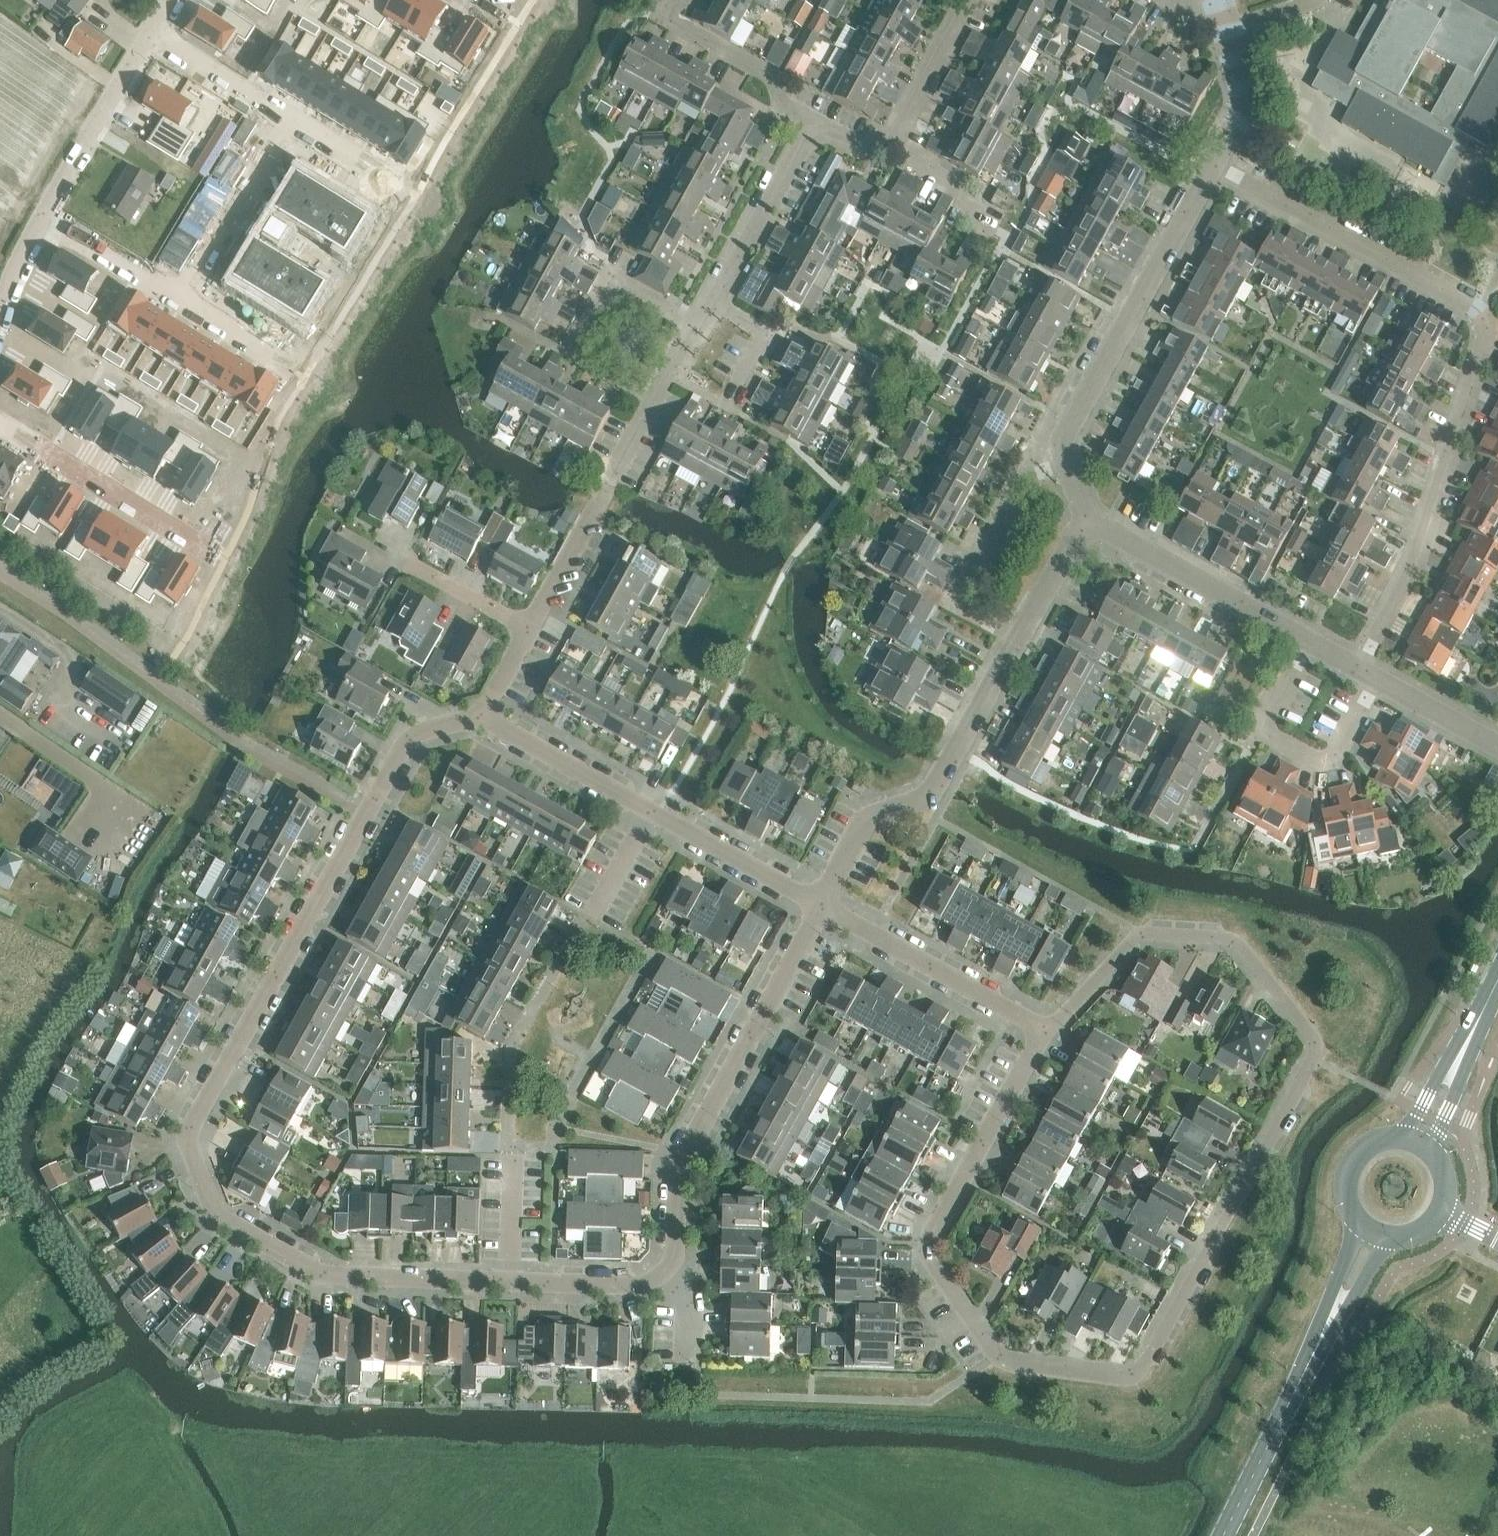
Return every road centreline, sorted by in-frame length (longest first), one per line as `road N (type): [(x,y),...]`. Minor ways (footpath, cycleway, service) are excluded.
road 1 (residential): [(509,1282),(331,1276),(217,1212),(189,1137),(415,738),(481,722)]
road 2 (residential): [(1311,1059),(1144,1365),(1122,1376),(1011,1366),(995,1357),(930,1258),(932,1240),(1055,1032)]
road 3 (residential): [(1358,666),(1412,564),(1482,347),(1482,318),(1211,172)]
road 4 (residential): [(688,1286),(683,1158),(822,902)]
road 5 (residential): [(1311,1059),(1312,1038),(1226,940),(1143,938),(1129,946),(1055,1032)]
road 6 (residential): [(822,902),(871,812),(924,792),(1018,636)]
road 7 (tertiary): [(1222,1535),(1372,1235)]
road 8 (residential): [(1066,462),(1059,442),(1211,172)]
road 9 (residential): [(1376,677),(1328,766),(1264,730),(1311,642)]
road 10 (residential): [(1055,1032),(822,902)]
road 11 (residential): [(1018,636),(954,600),(1027,475),(1066,462)]
road 12 (residential): [(1311,642),(1088,519)]
road 13 (residential): [(0,421),(202,549)]
road 14 (residential): [(293,117),(181,302)]
road 15 (residential): [(43,219),(151,32)]
road 16 (residential): [(678,0),(665,21),(768,76),(782,107),(816,125)]
road 17 (residential): [(715,308),(816,125)]
road 18 (residential): [(822,902),(646,814)]
road 19 (residential): [(646,814),(481,722)]
road 20 (residential): [(610,481),(696,323)]
road 21 (tertiary): [(1419,1141),(1497,979)]
road 22 (residential): [(688,1286),(509,1282)]
road 23 (residential): [(575,347),(611,279),(696,323)]
road 24 (residential): [(532,633),(610,481)]
road 25 (residential): [(151,32),(293,117)]
road 26 (residential): [(891,145),(964,0)]
road 27 (tertiary): [(1419,1141),(1371,1141),(1348,1164),(1349,1212),(1372,1235)]
road 28 (residential): [(43,219),(181,302)]
road 29 (residential): [(1211,172),(1243,103),(1225,28)]
road 30 (residential): [(1497,744),(1376,677)]
road 31 (residential): [(1018,636),(1088,519)]
road 32 (residential): [(736,399),(771,338),(715,308)]
road 33 (residential): [(532,633),(415,569)]
road 34 (residential): [(181,302),(294,370)]
road 35 (residential): [(293,117),(402,183)]
road 36 (residential): [(987,227),(958,192),(891,145)]
road 37 (residential): [(582,921),(646,814)]

